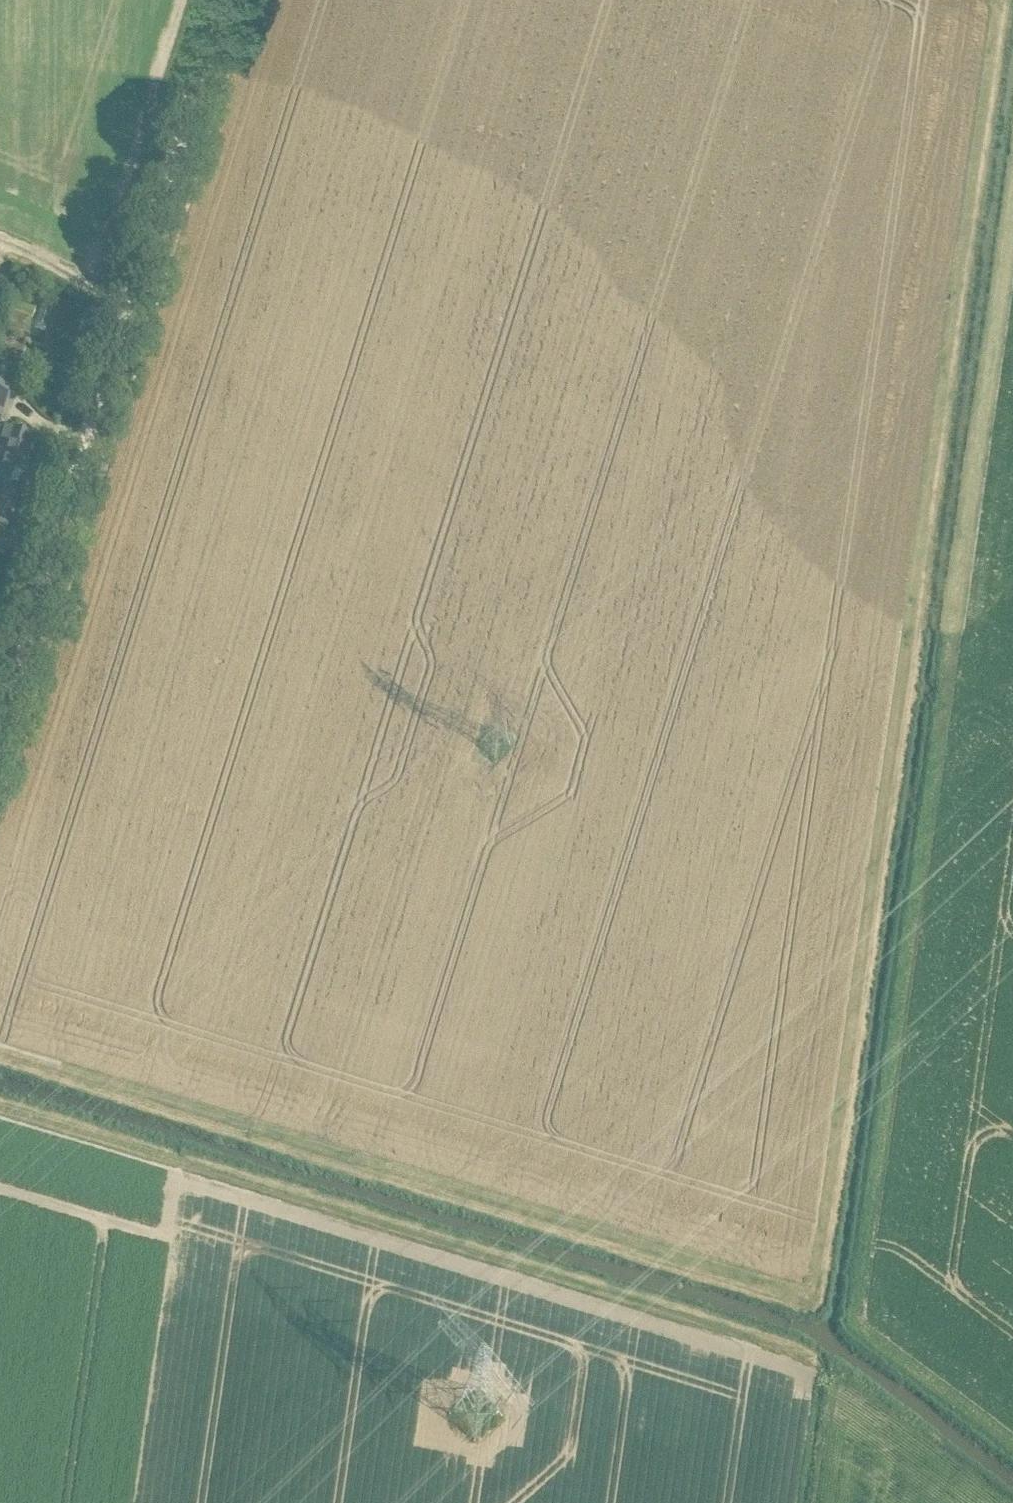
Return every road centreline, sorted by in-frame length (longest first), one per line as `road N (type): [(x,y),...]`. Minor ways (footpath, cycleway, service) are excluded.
road 1 (unclassified): [(150,292),(236,0)]

